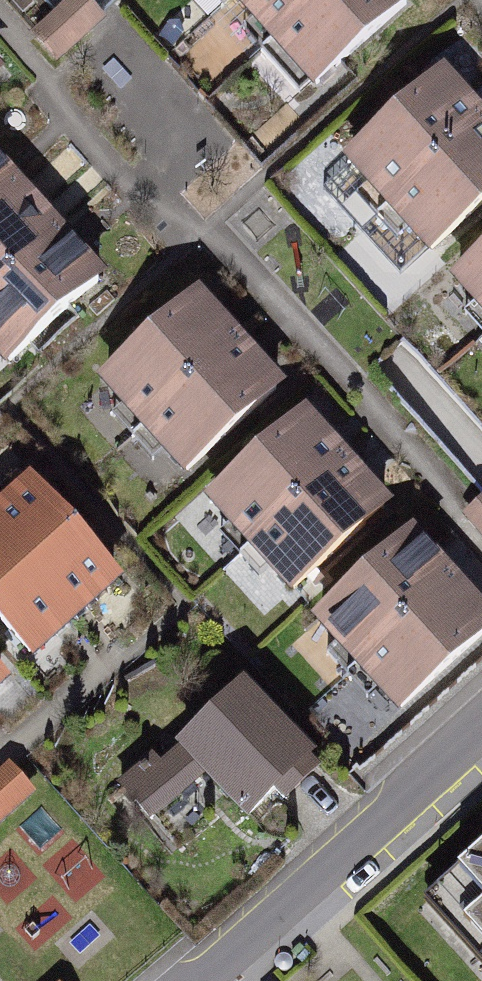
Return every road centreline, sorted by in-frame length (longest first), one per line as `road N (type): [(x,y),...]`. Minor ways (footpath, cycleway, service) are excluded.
road 1 (residential): [(193,980),(481,733)]

